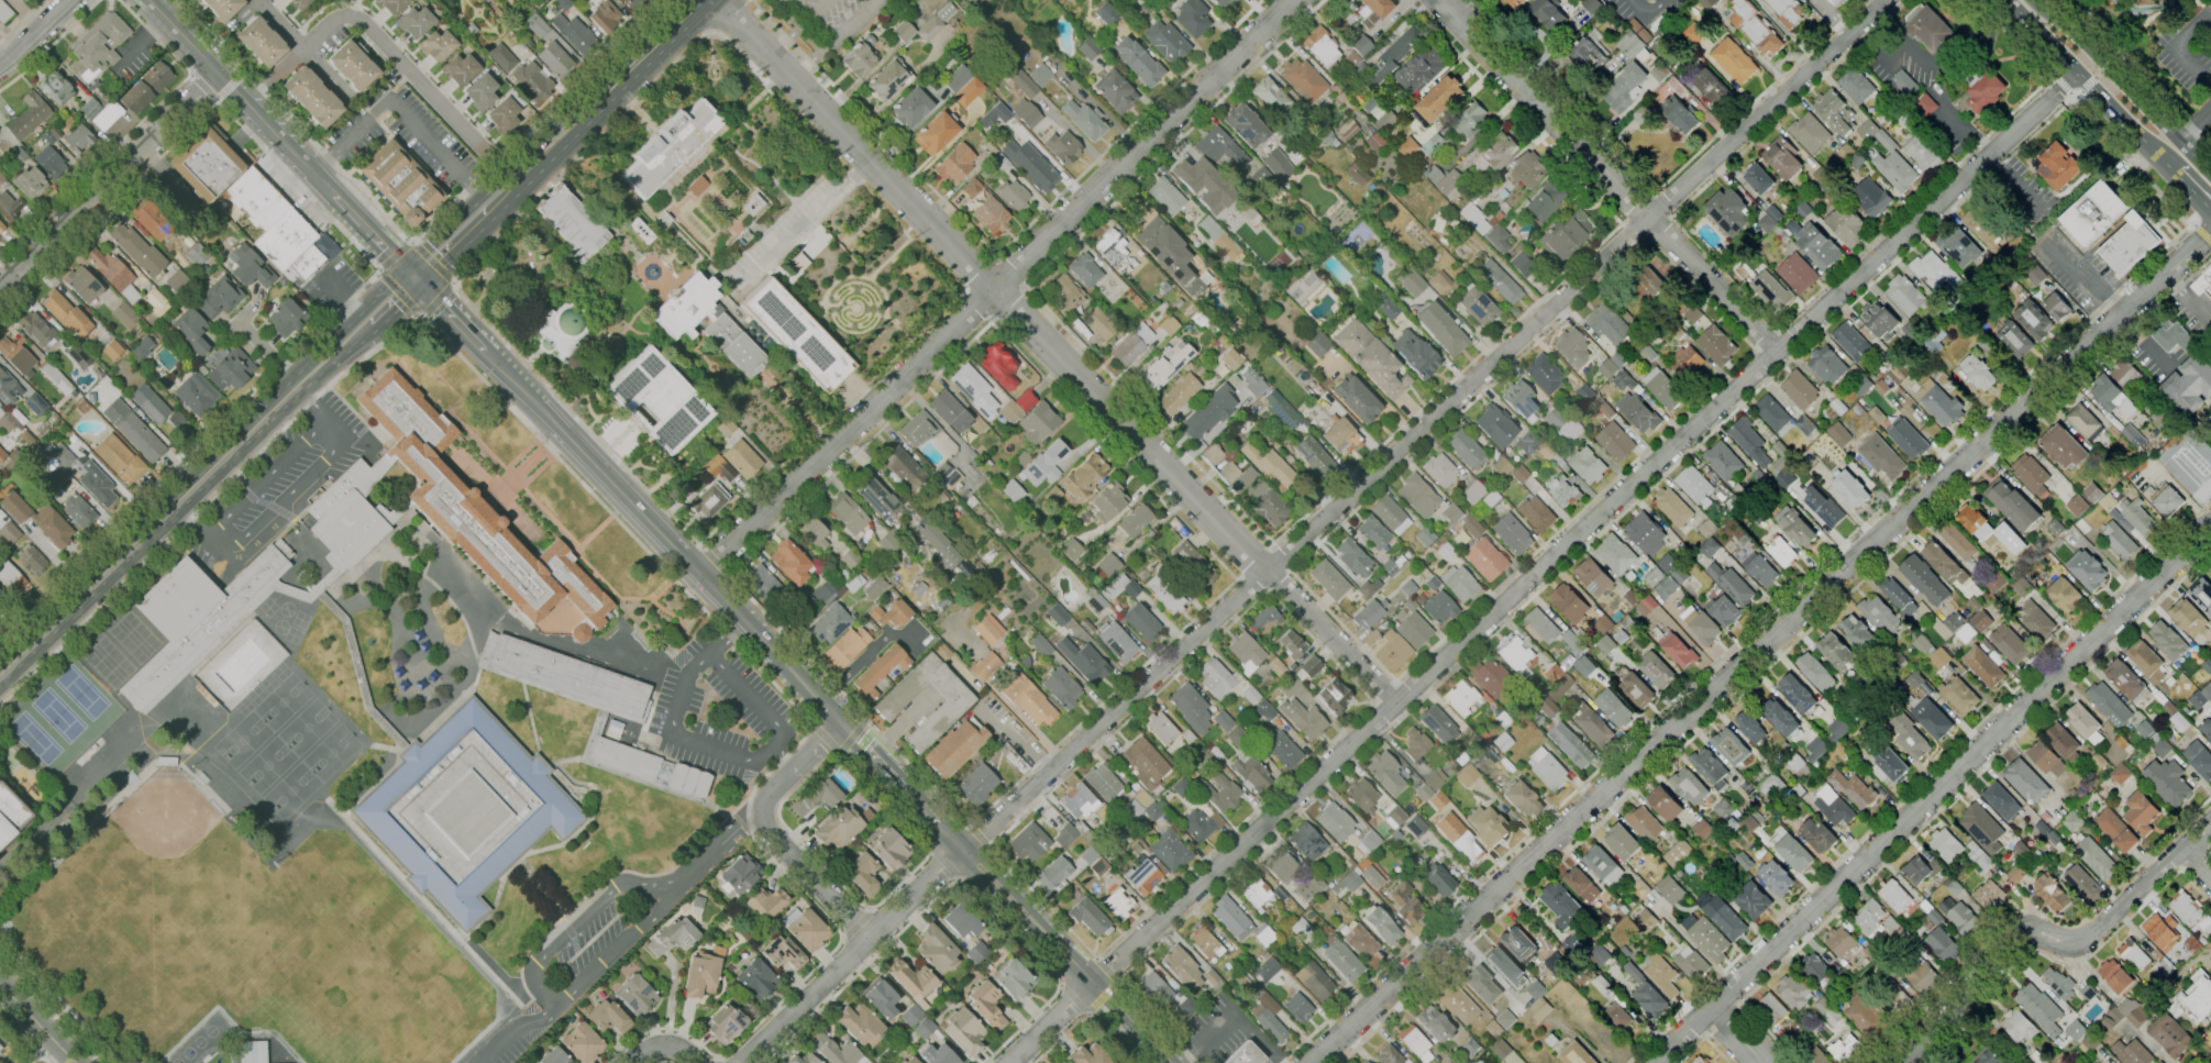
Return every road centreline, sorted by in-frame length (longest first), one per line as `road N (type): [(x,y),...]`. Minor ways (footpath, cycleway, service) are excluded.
road 1 (residential): [(2078,69),(1094,983)]
road 2 (residential): [(1884,0),(965,851)]
road 3 (residential): [(2210,234),(1312,1062)]
road 4 (residential): [(1395,704),(715,0)]
road 5 (residential): [(1294,0),(703,577)]
road 6 (tertiary): [(2210,527),(1654,1062)]
road 7 (residential): [(1778,352),(1441,0)]
road 8 (residential): [(2210,825),(2077,943),(2067,948),(2030,930),(2014,941),(1887,1062)]
road 9 (secondary): [(0,674),(299,383)]
road 10 (residential): [(248,104),(338,18),(355,16),(515,181)]
road 11 (tertiary): [(1171,1062),(938,826)]
road 12 (tertiary): [(703,577),(484,351)]
road 13 (residential): [(965,851),(742,1062)]
road 14 (residential): [(219,73),(0,287)]
road 15 (secondary): [(489,203),(700,0)]
road 16 (residential): [(870,937),(776,837),(767,815),(774,793),(841,722)]
road 17 (secondary): [(334,195),(149,0)]
road 18 (primary): [(2210,176),(2041,0)]
road 19 (primary): [(2012,0),(2175,173)]
road 20 (tertiary): [(841,722),(703,577)]
road 21 (tertiary): [(938,826),(841,722)]
road 22 (residential): [(257,0),(349,97)]

